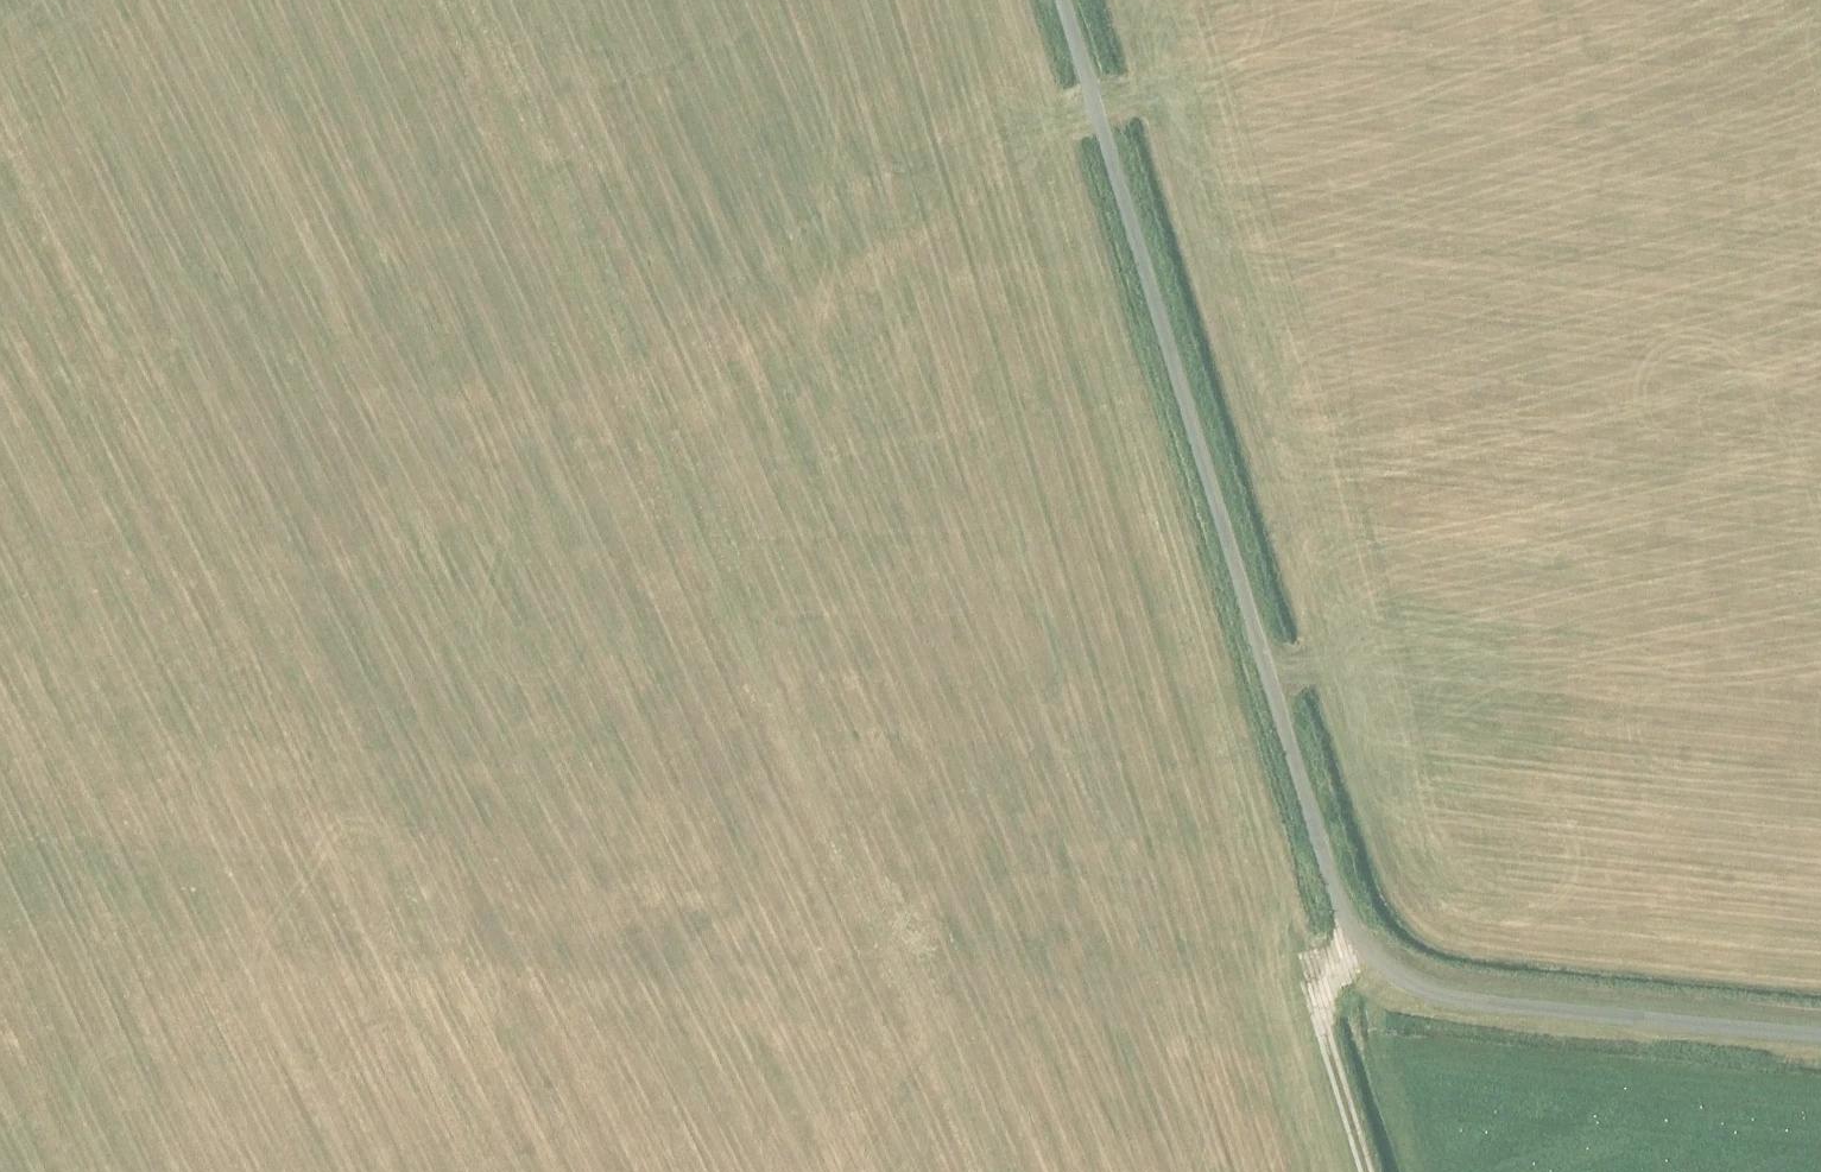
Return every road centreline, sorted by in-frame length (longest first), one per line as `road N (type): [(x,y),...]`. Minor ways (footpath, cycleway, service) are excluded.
road 1 (unclassified): [(1820,1035),(1435,996),(1385,970),(1354,936),(1063,0)]

